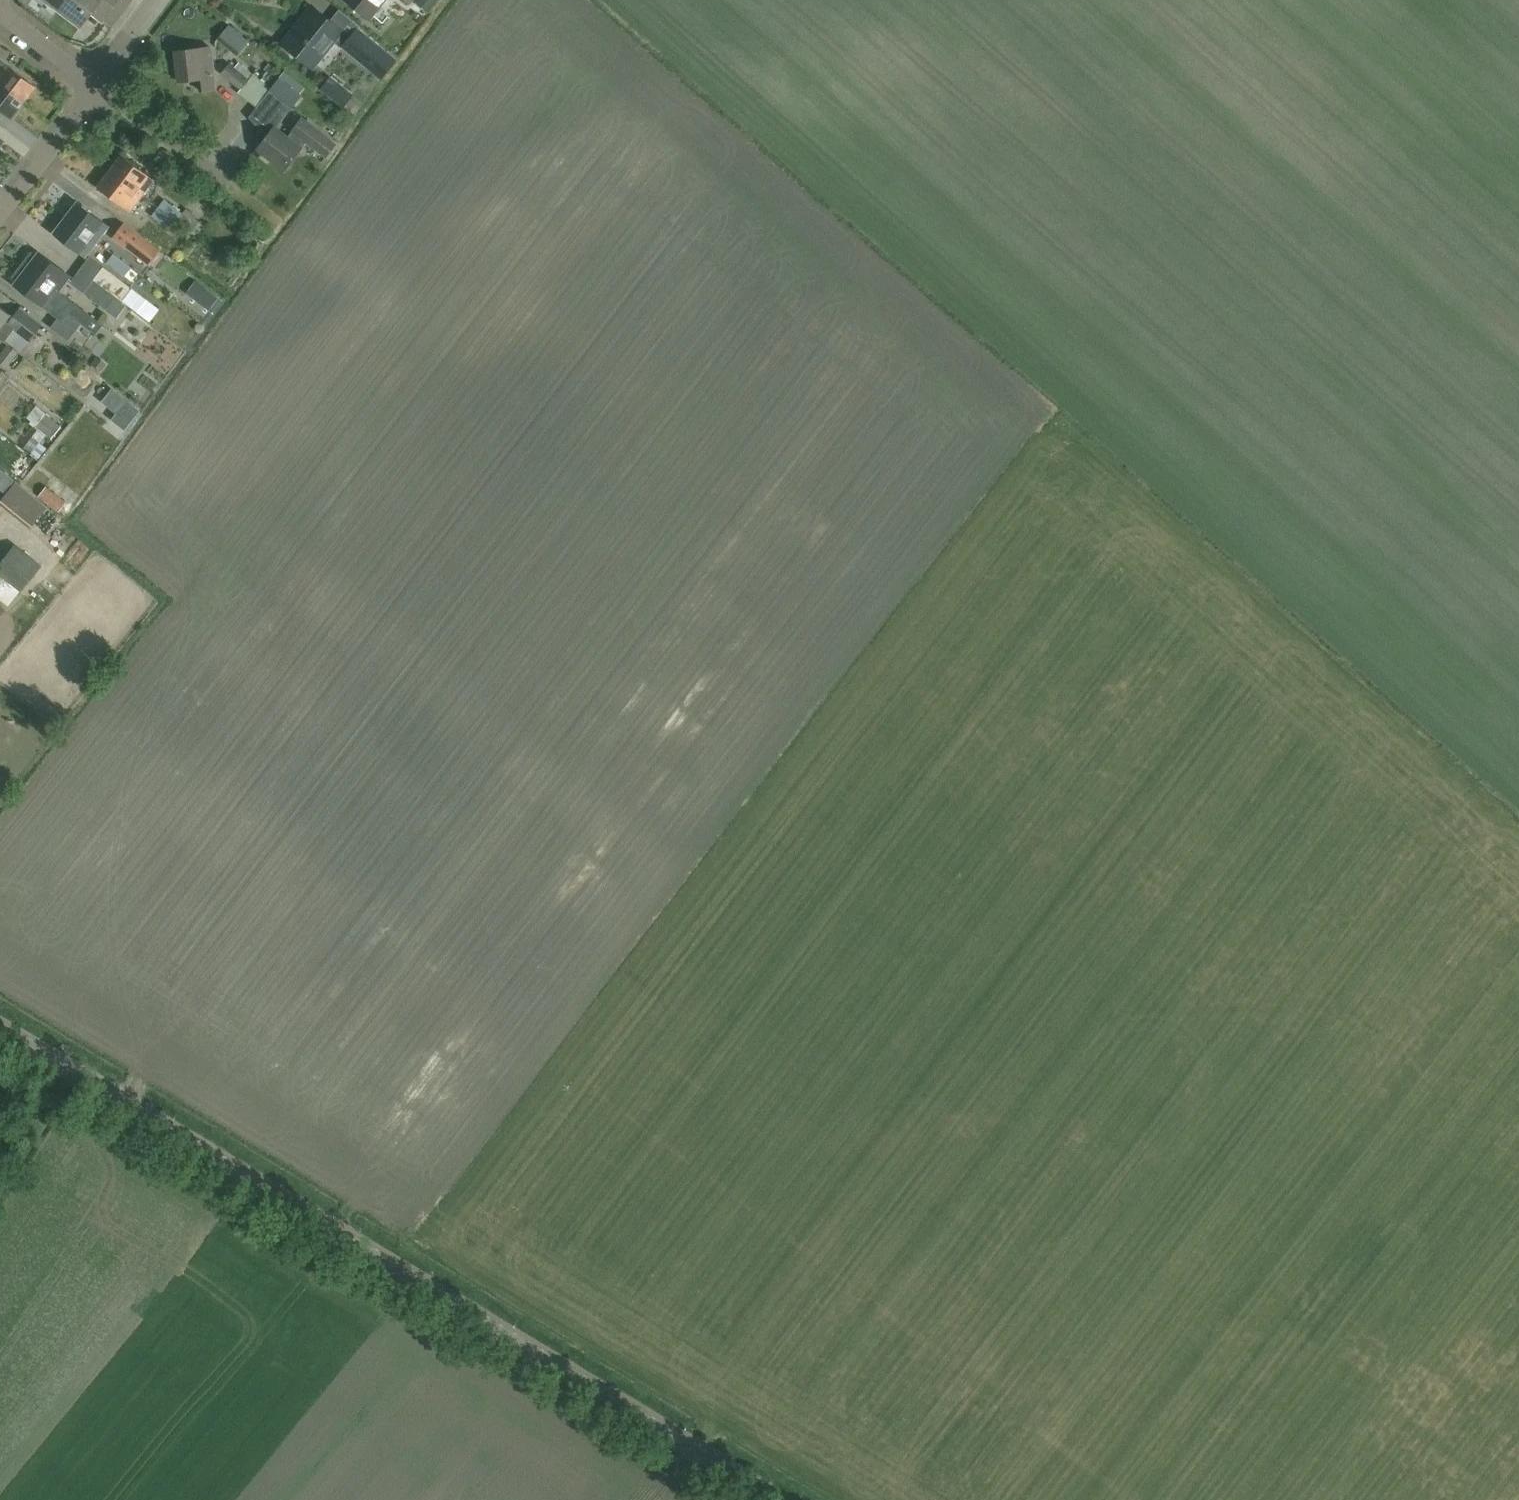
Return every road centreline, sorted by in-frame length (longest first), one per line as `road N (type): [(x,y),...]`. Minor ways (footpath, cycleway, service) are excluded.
road 1 (tertiary): [(779,1499),(0,1026)]
road 2 (residential): [(0,224),(99,84)]
road 3 (residential): [(221,177),(99,84)]
road 4 (residential): [(99,84),(0,6)]

